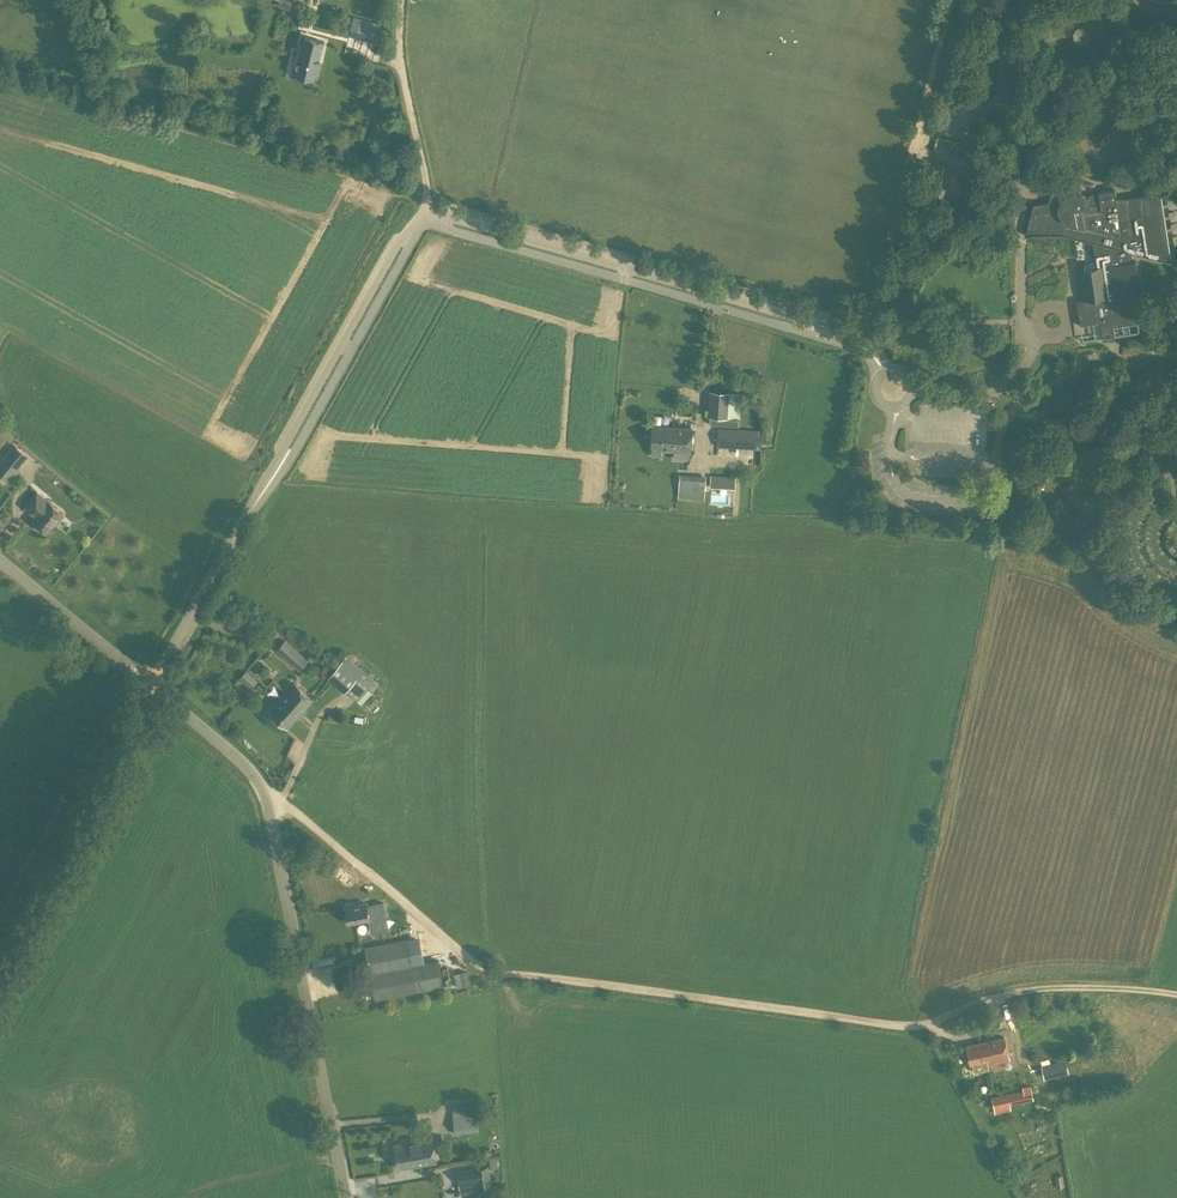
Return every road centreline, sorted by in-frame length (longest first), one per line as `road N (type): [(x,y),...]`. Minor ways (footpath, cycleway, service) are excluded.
road 1 (track): [(264,795),(490,973),(908,1025),(1032,981),(1176,992)]
road 2 (unclassified): [(815,330),(425,213),(408,225),(263,491)]
road 3 (unclassified): [(263,491),(292,458),(416,232),(426,225),(815,330)]
road 4 (unclassified): [(345,1197),(264,795),(250,773),(156,688)]
road 5 (track): [(845,339),(876,291),(949,0)]
road 6 (track): [(156,688),(0,961)]
road 7 (unclassified): [(156,688),(263,491)]
road 8 (unclassified): [(156,688),(0,561)]

